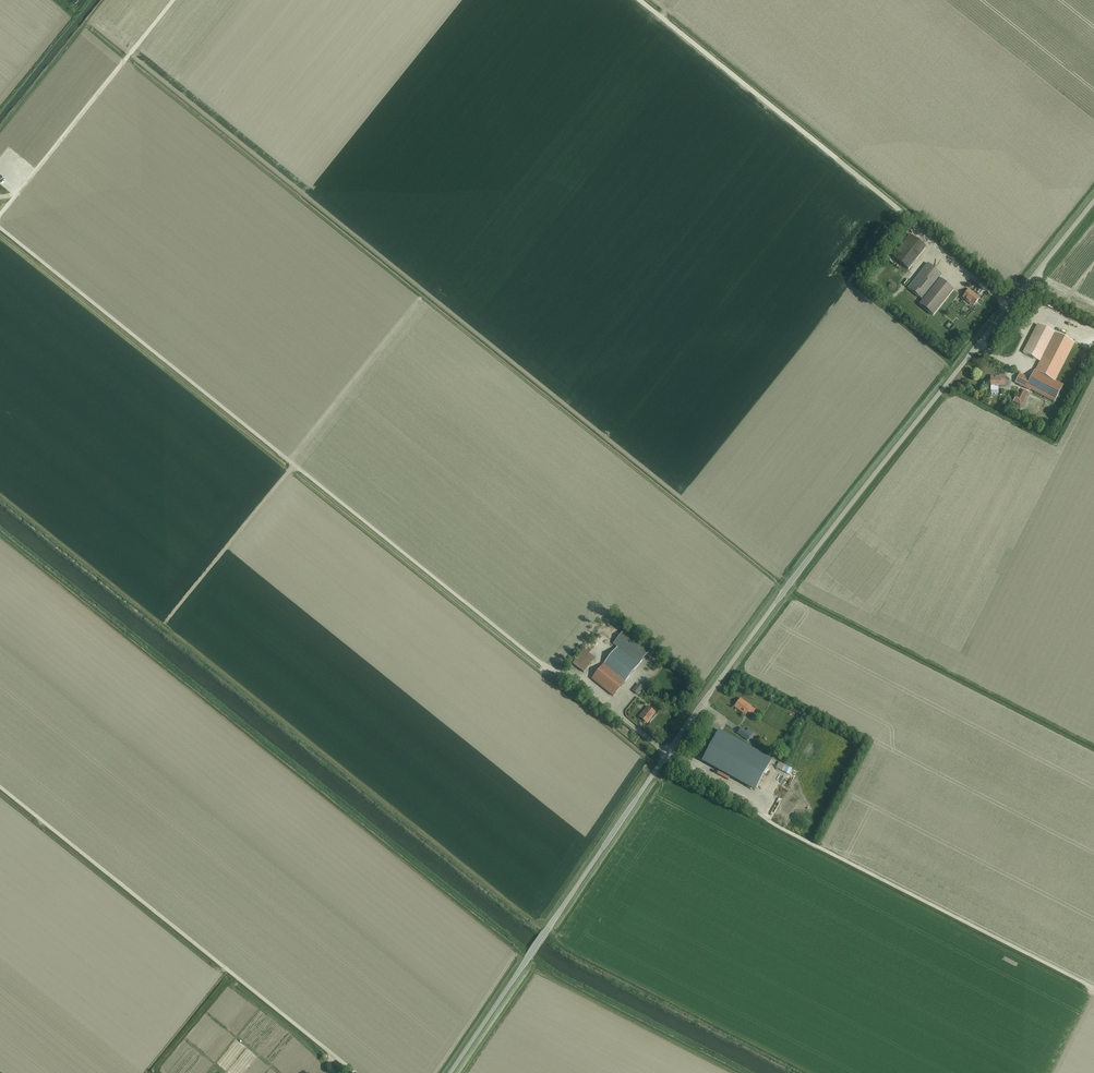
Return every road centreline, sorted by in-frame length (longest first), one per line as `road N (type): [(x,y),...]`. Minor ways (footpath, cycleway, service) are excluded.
road 1 (unclassified): [(450,1072),(727,667),(1093,201)]
road 2 (track): [(0,226),(497,628),(668,753)]
road 3 (track): [(173,0),(0,216)]

